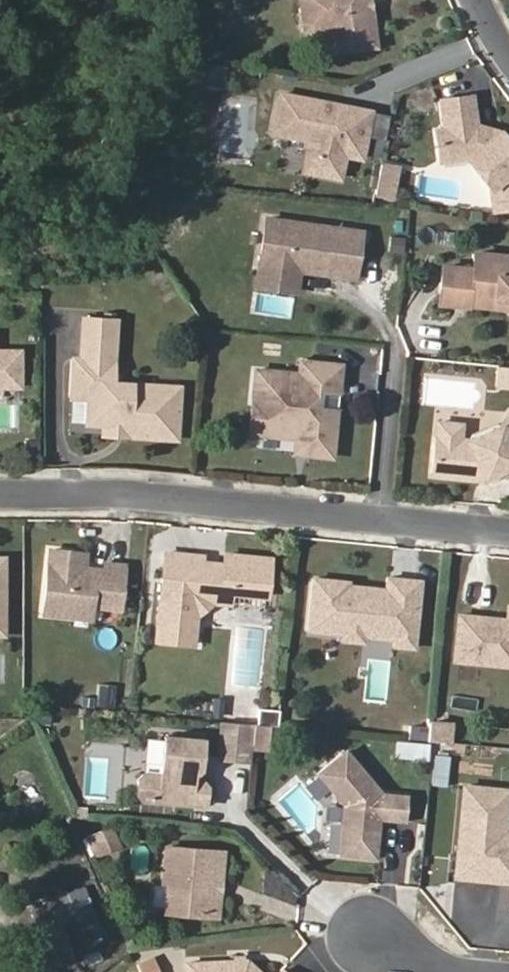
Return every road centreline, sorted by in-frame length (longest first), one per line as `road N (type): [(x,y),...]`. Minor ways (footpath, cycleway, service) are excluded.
road 1 (residential): [(0,495),(140,494),(508,531)]
road 2 (residential): [(484,971),(415,961),(367,935)]

